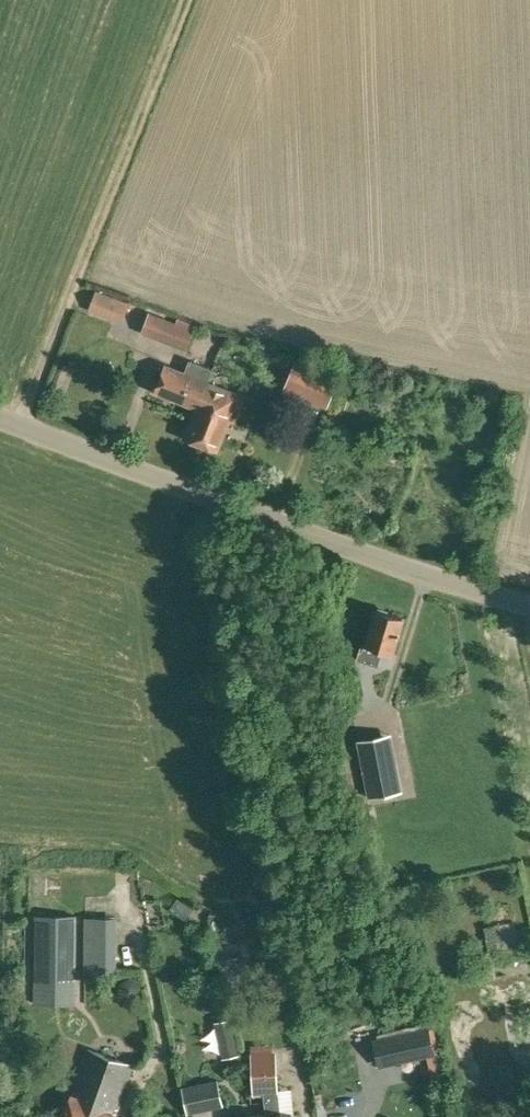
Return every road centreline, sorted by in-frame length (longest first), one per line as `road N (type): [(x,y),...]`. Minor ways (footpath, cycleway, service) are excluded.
road 1 (unclassified): [(15,411),(396,565),(529,600)]

